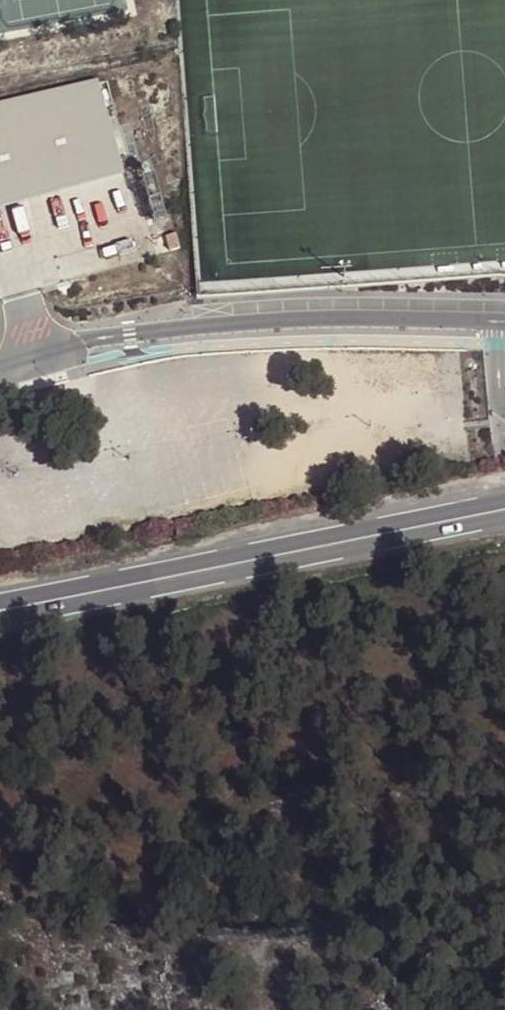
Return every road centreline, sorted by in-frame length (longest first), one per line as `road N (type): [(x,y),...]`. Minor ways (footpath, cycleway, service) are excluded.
road 1 (residential): [(504,323),(237,324),(84,341),(0,371)]
road 2 (secondary): [(504,511),(119,587)]
road 3 (secondary): [(0,614),(119,587)]
road 4 (secondary): [(119,587),(0,606)]

